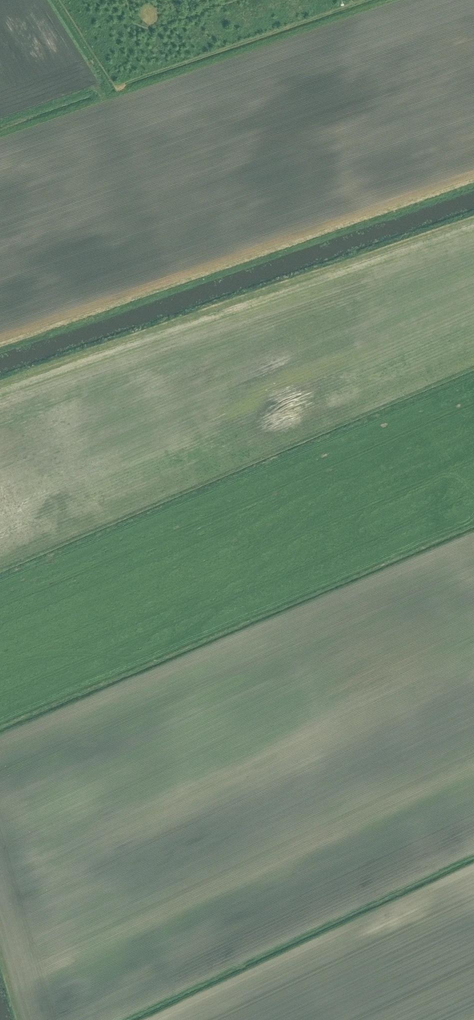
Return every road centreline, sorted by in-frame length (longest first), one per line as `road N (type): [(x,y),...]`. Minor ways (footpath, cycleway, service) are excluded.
road 1 (track): [(0,341),(473,179)]

